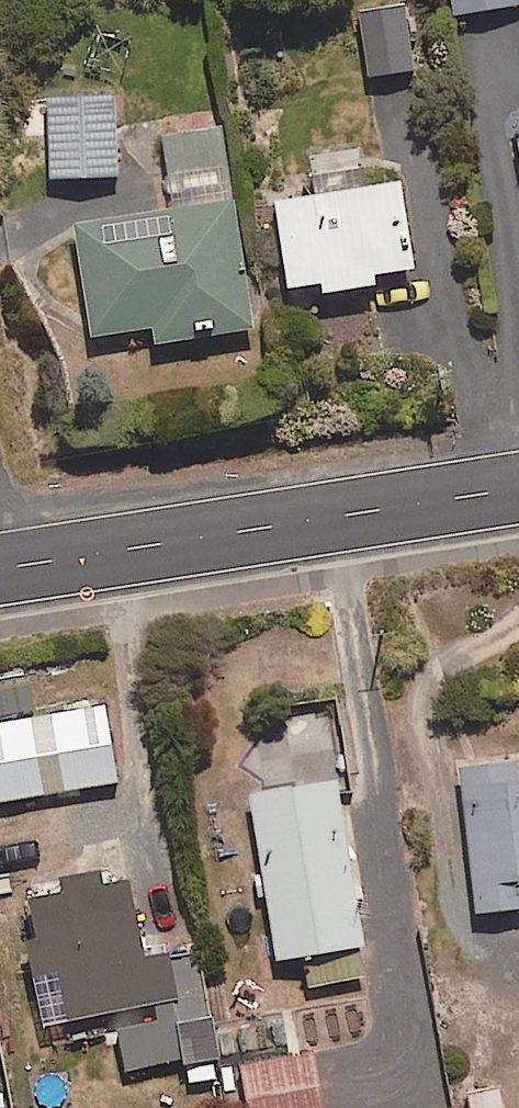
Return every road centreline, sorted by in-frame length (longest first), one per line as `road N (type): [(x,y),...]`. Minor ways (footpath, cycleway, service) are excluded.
road 1 (secondary): [(518,487),(0,569)]

